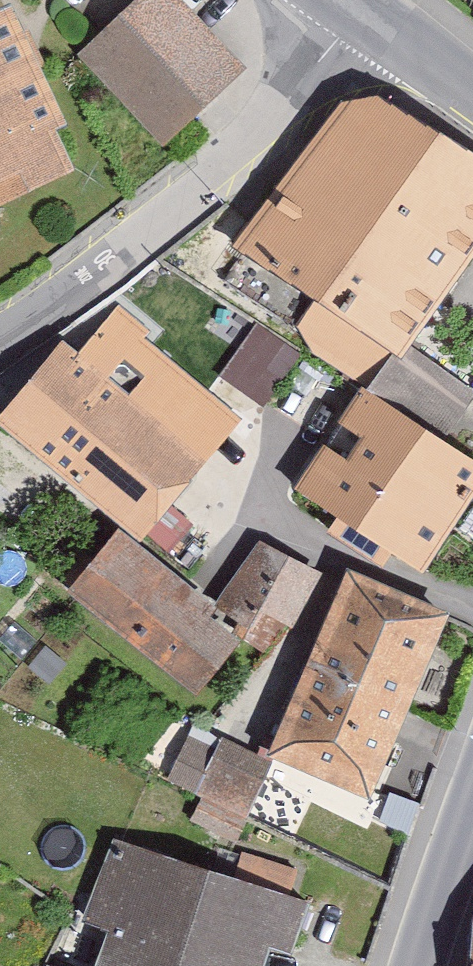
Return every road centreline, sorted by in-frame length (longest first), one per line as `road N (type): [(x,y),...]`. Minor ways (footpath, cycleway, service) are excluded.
road 1 (residential): [(367,5),(147,247),(0,343)]
road 2 (secondary): [(472,824),(421,965)]
road 3 (secondary): [(472,78),(367,5)]

